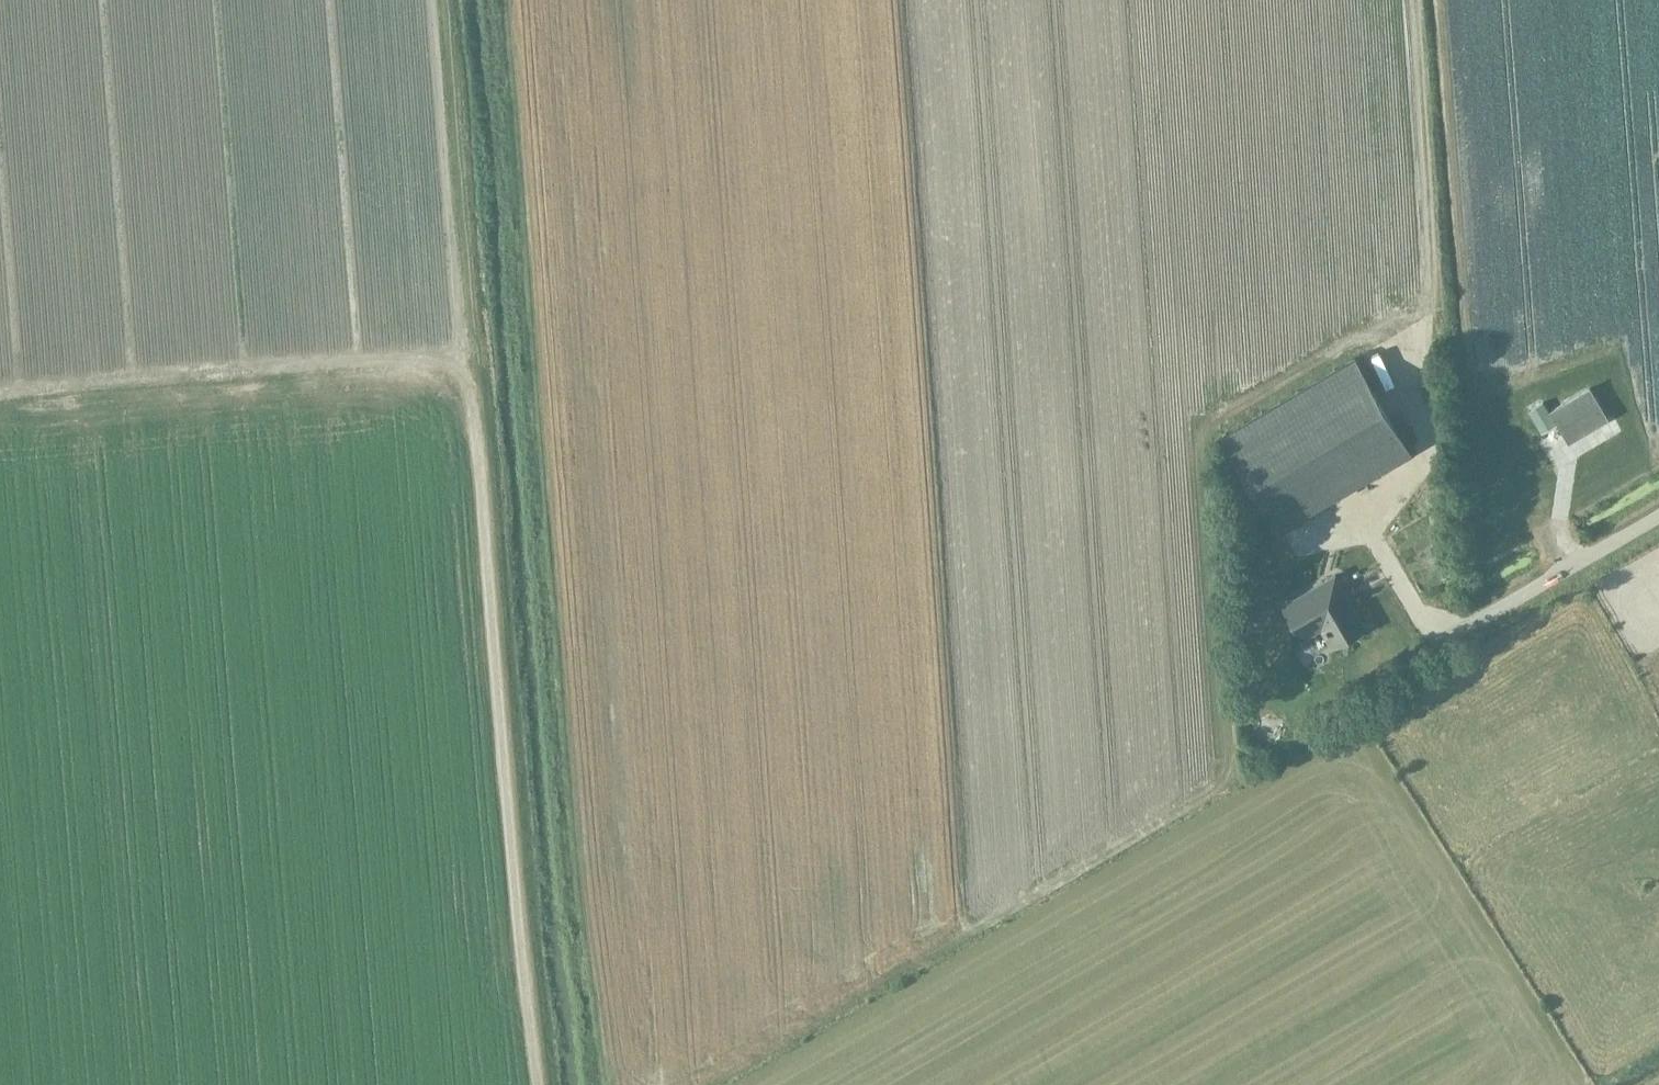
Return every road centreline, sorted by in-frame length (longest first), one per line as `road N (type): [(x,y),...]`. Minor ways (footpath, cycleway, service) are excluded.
road 1 (track): [(461,382),(531,1084)]
road 2 (unclassified): [(1469,625),(1658,511)]

